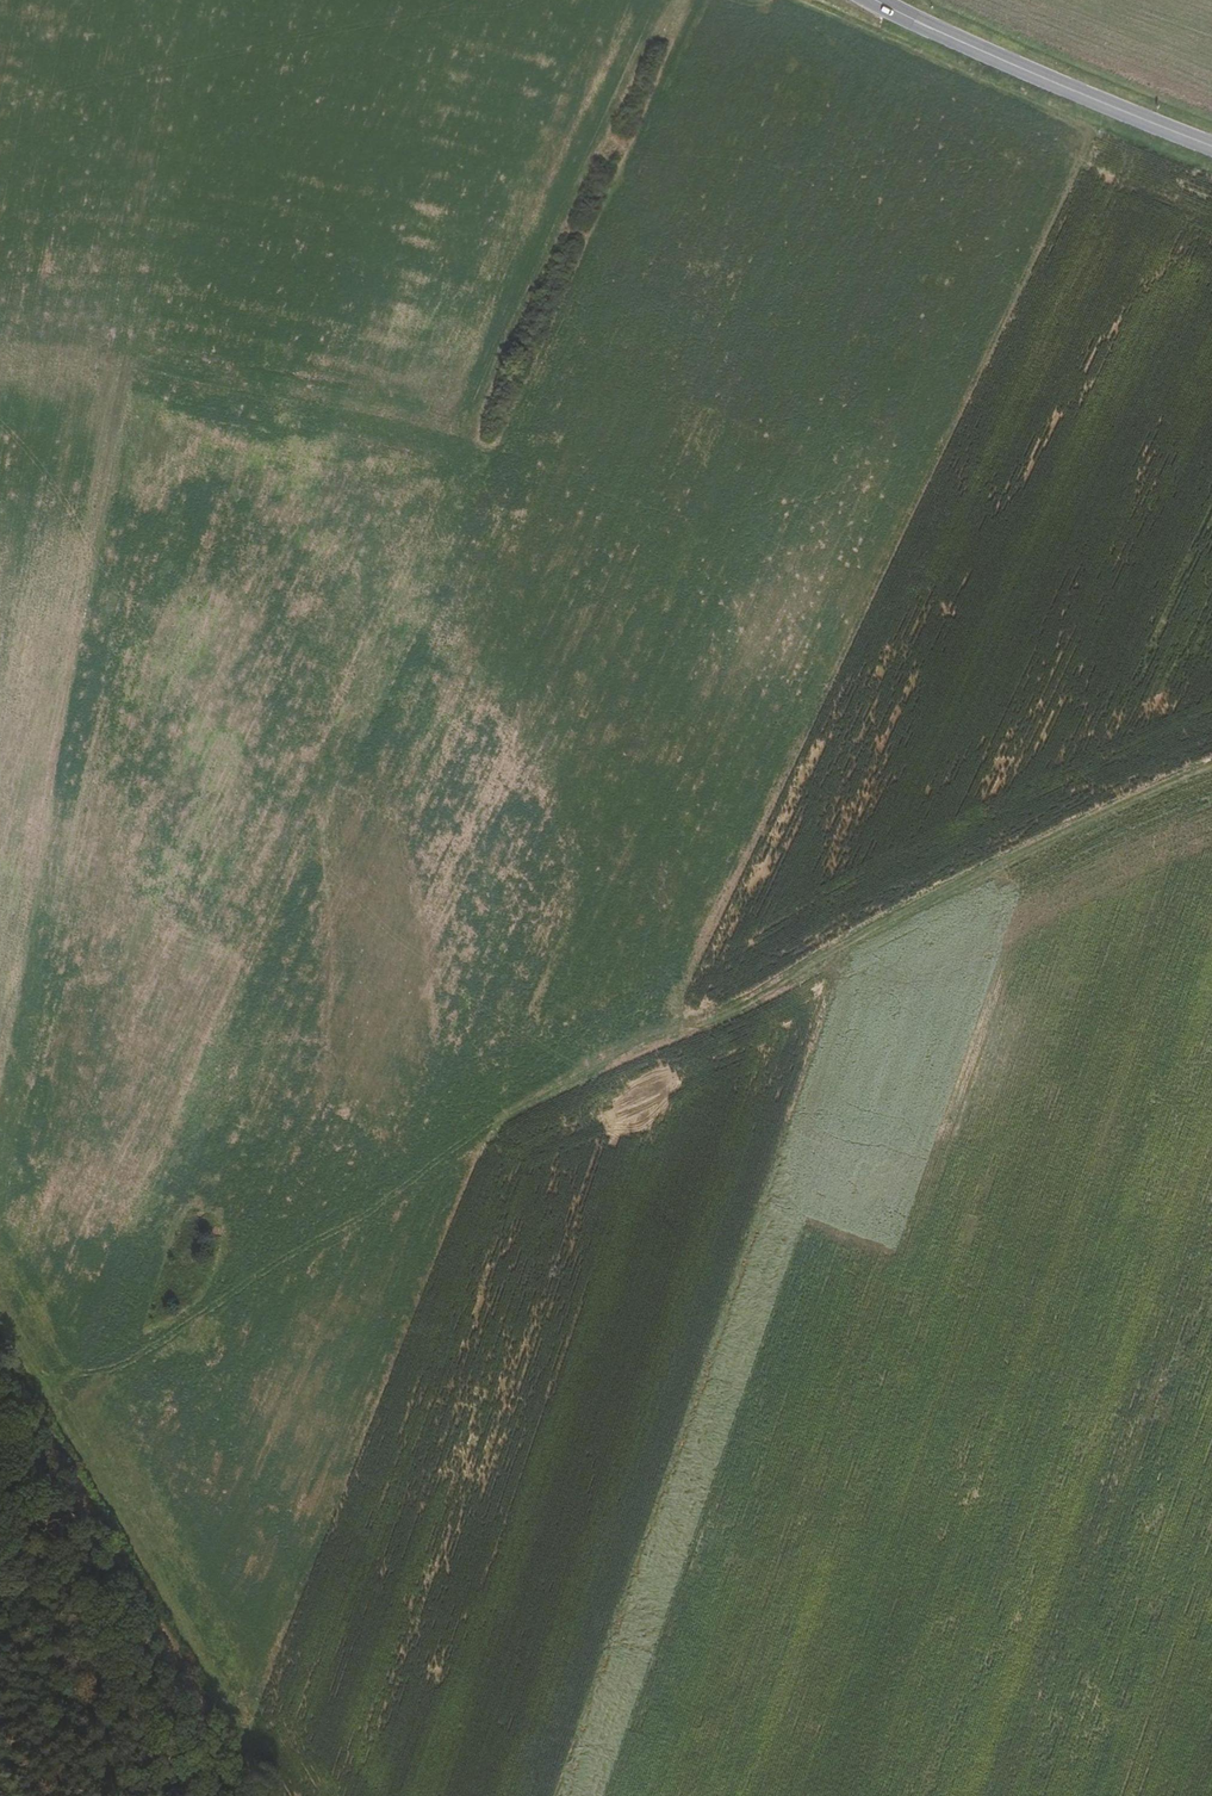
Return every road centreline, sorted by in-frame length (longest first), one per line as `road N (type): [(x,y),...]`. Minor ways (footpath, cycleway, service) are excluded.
road 1 (track): [(1211,767),(887,918),(777,989),(516,1110)]
road 2 (secondary): [(911,20),(1211,147)]

